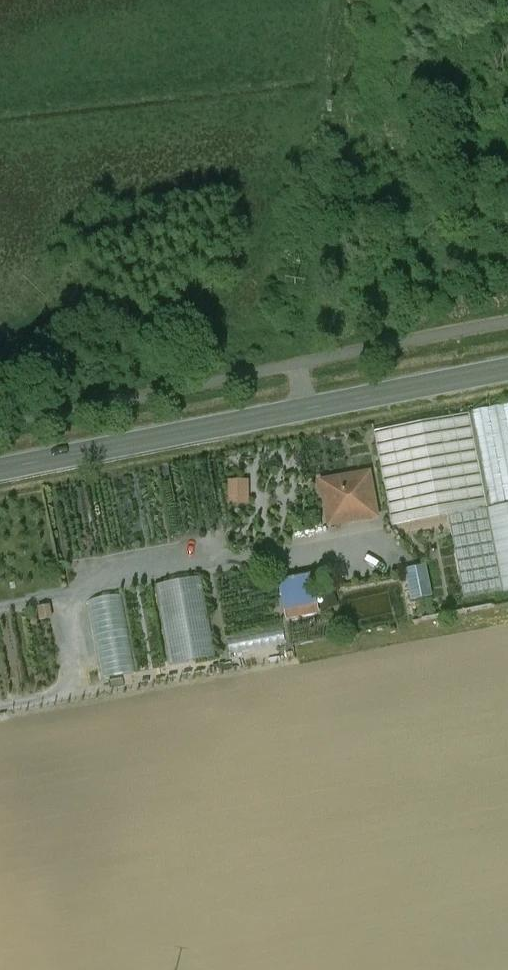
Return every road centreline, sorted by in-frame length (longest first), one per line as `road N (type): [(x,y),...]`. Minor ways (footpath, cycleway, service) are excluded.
road 1 (secondary): [(507,371),(0,471)]
road 2 (track): [(341,0),(328,54),(352,130),(301,364),(298,413)]

